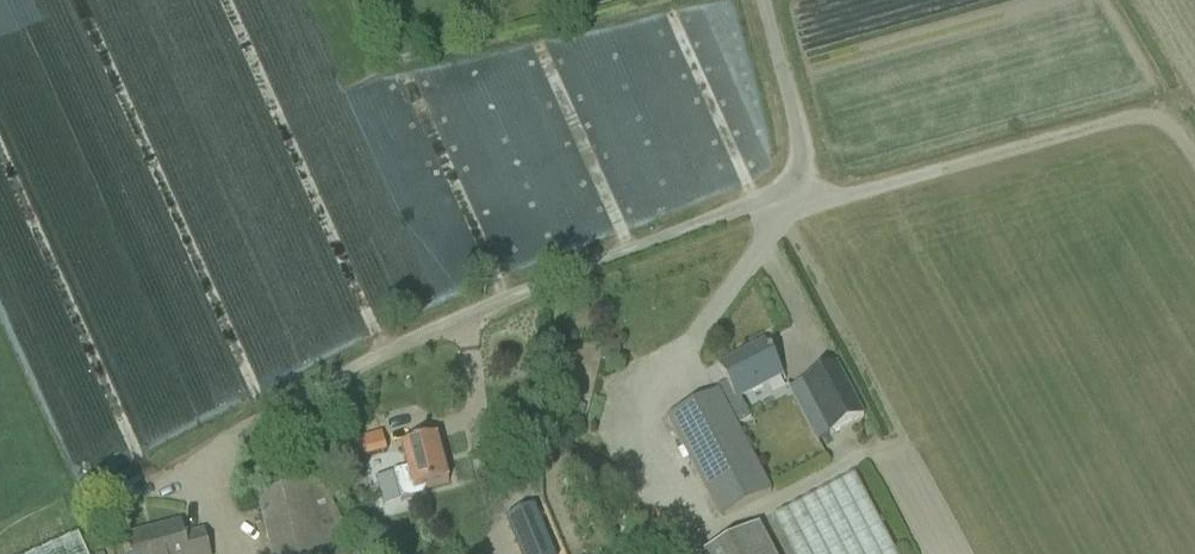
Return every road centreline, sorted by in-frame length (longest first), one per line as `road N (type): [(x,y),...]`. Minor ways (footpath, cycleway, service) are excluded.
road 1 (unclassified): [(281,405),(746,213),(776,192),(790,166),(755,0)]

